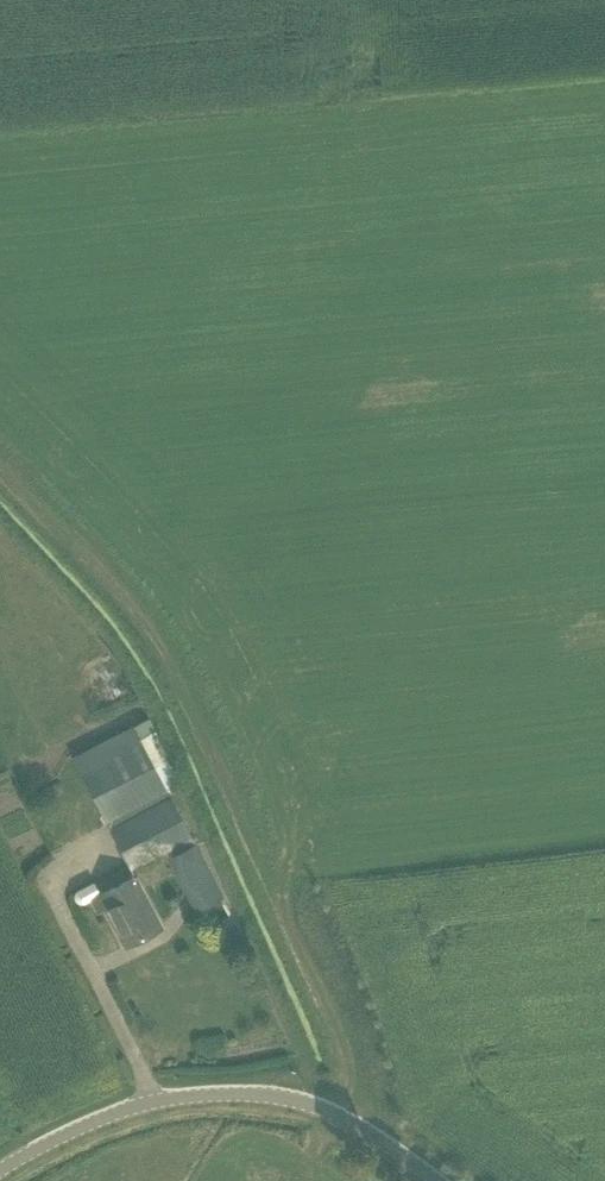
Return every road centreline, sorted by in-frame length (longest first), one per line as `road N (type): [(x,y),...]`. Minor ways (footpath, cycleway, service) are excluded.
road 1 (track): [(357,1131),(346,1076),(292,947),(159,660),(0,483)]
road 2 (unclassified): [(429,1180),(313,1107),(224,1098),(97,1135),(15,1180)]

